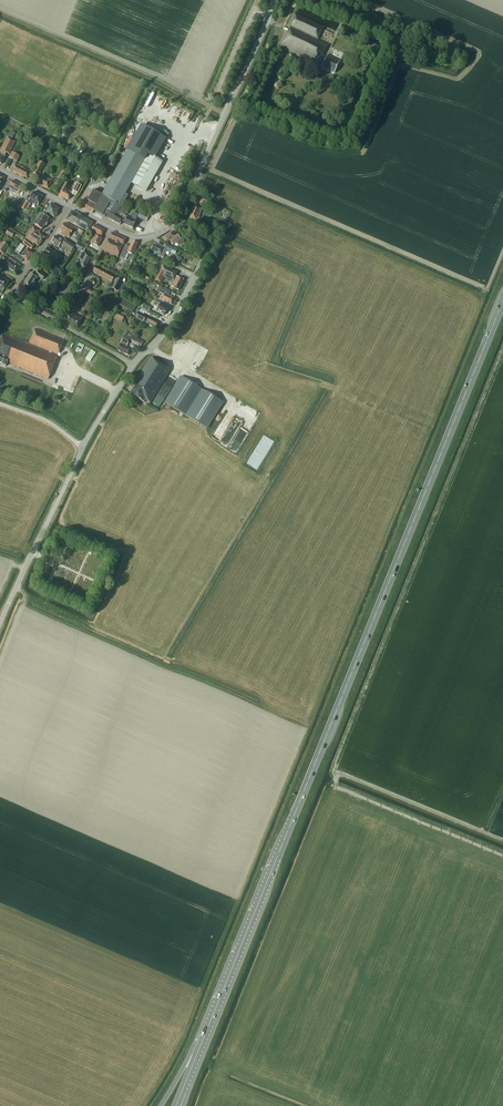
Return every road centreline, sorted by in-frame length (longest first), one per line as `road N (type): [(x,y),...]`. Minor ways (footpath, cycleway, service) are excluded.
road 1 (trunk): [(205,1035),(502,302)]
road 2 (tertiary): [(0,624),(83,447),(133,367)]
road 3 (tertiary): [(178,221),(272,0)]
road 4 (tertiary): [(133,367),(202,259),(201,239),(178,221)]
road 5 (residential): [(62,326),(15,291),(68,206)]

